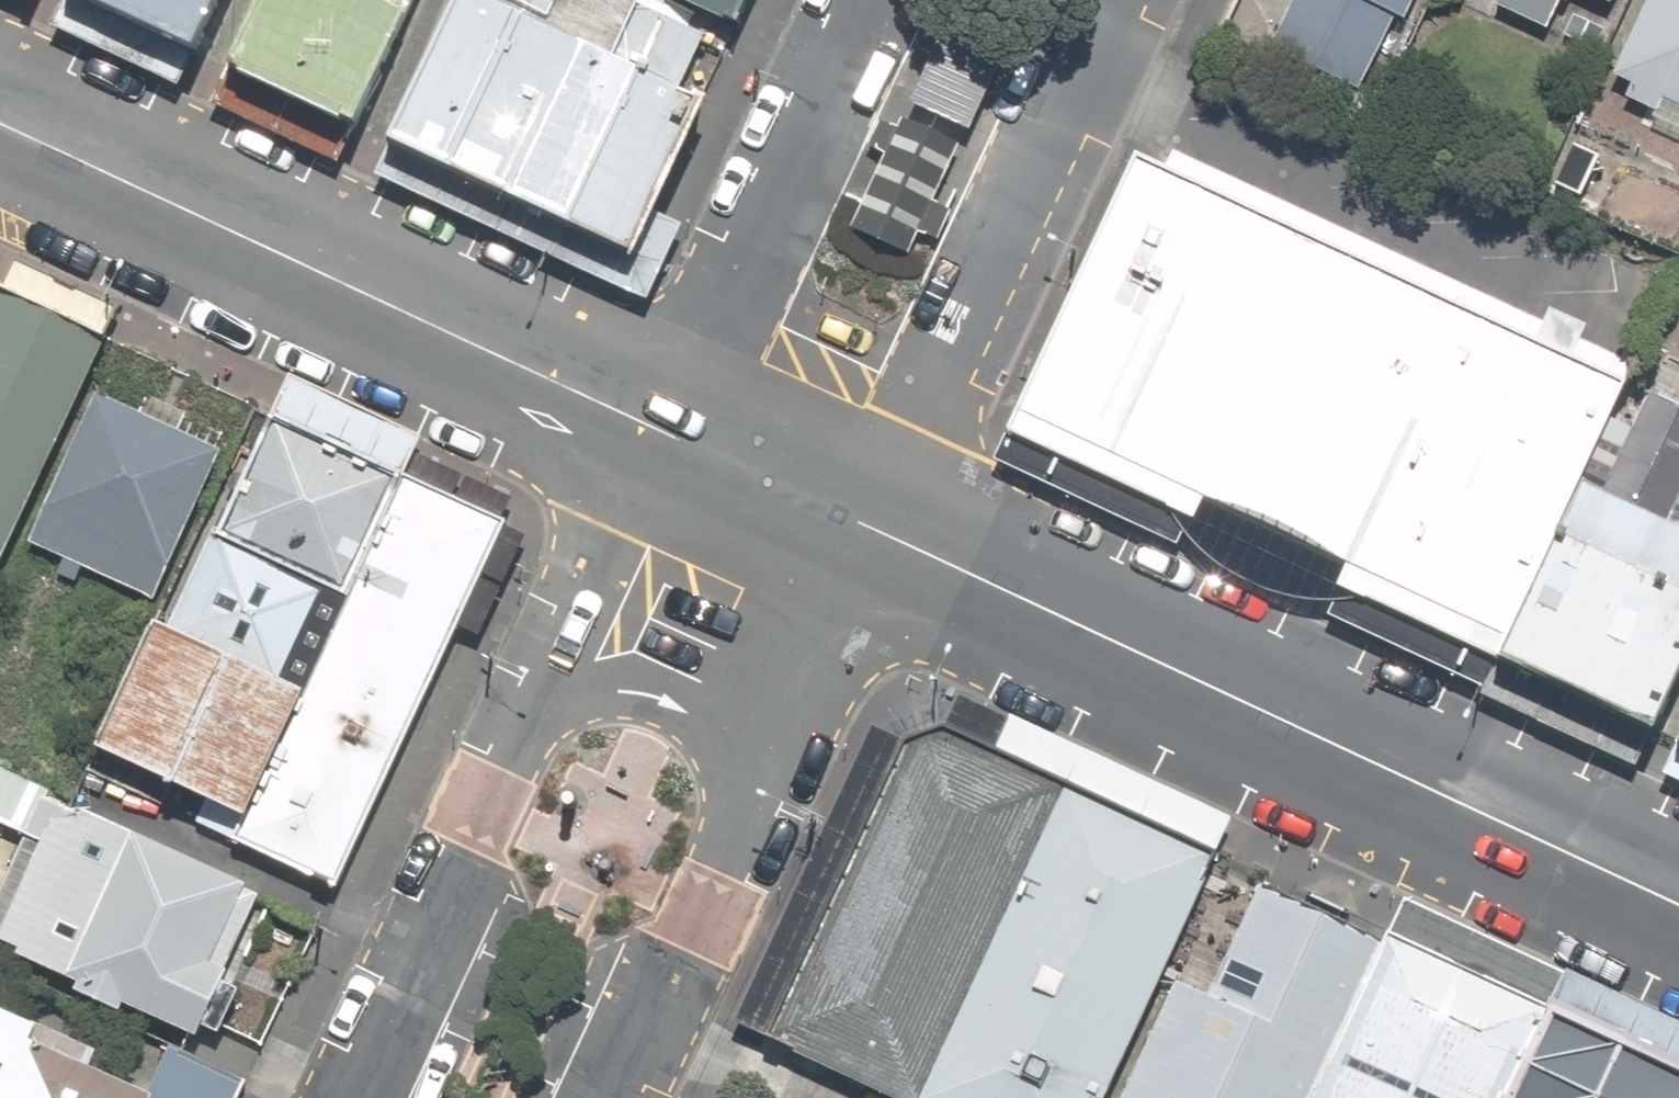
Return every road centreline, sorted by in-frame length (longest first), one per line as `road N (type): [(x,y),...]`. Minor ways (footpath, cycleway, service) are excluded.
road 1 (secondary): [(865,524),(1678,905)]
road 2 (secondary): [(0,118),(655,428)]
road 3 (residential): [(1096,0),(865,524)]
road 4 (residential): [(655,428),(849,0)]
road 5 (residential): [(363,1097),(537,724)]
road 6 (residential): [(537,724),(609,527),(655,428)]
road 7 (residential): [(865,524),(735,814)]
road 8 (residential): [(735,814),(603,1097)]
road 9 (residential): [(537,724),(596,697),(664,704),(710,738),(735,814)]
road 10 (secondary): [(655,428),(865,524)]

